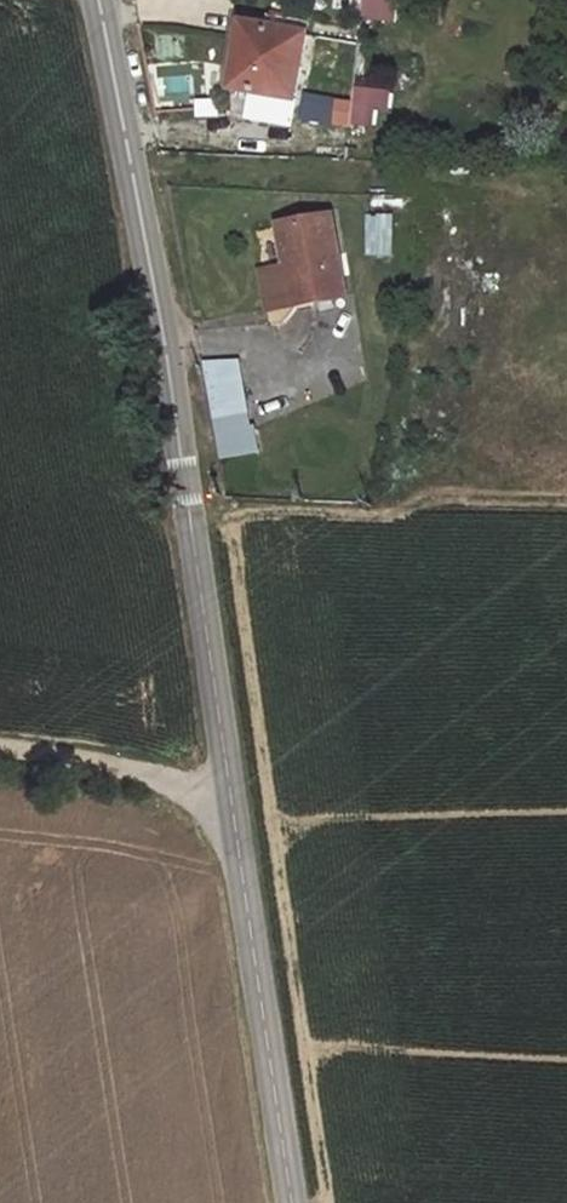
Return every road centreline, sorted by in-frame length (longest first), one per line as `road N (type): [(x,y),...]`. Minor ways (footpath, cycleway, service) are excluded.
road 1 (unclassified): [(300,1202),(182,414),(100,0)]
road 2 (track): [(238,796),(0,750)]

